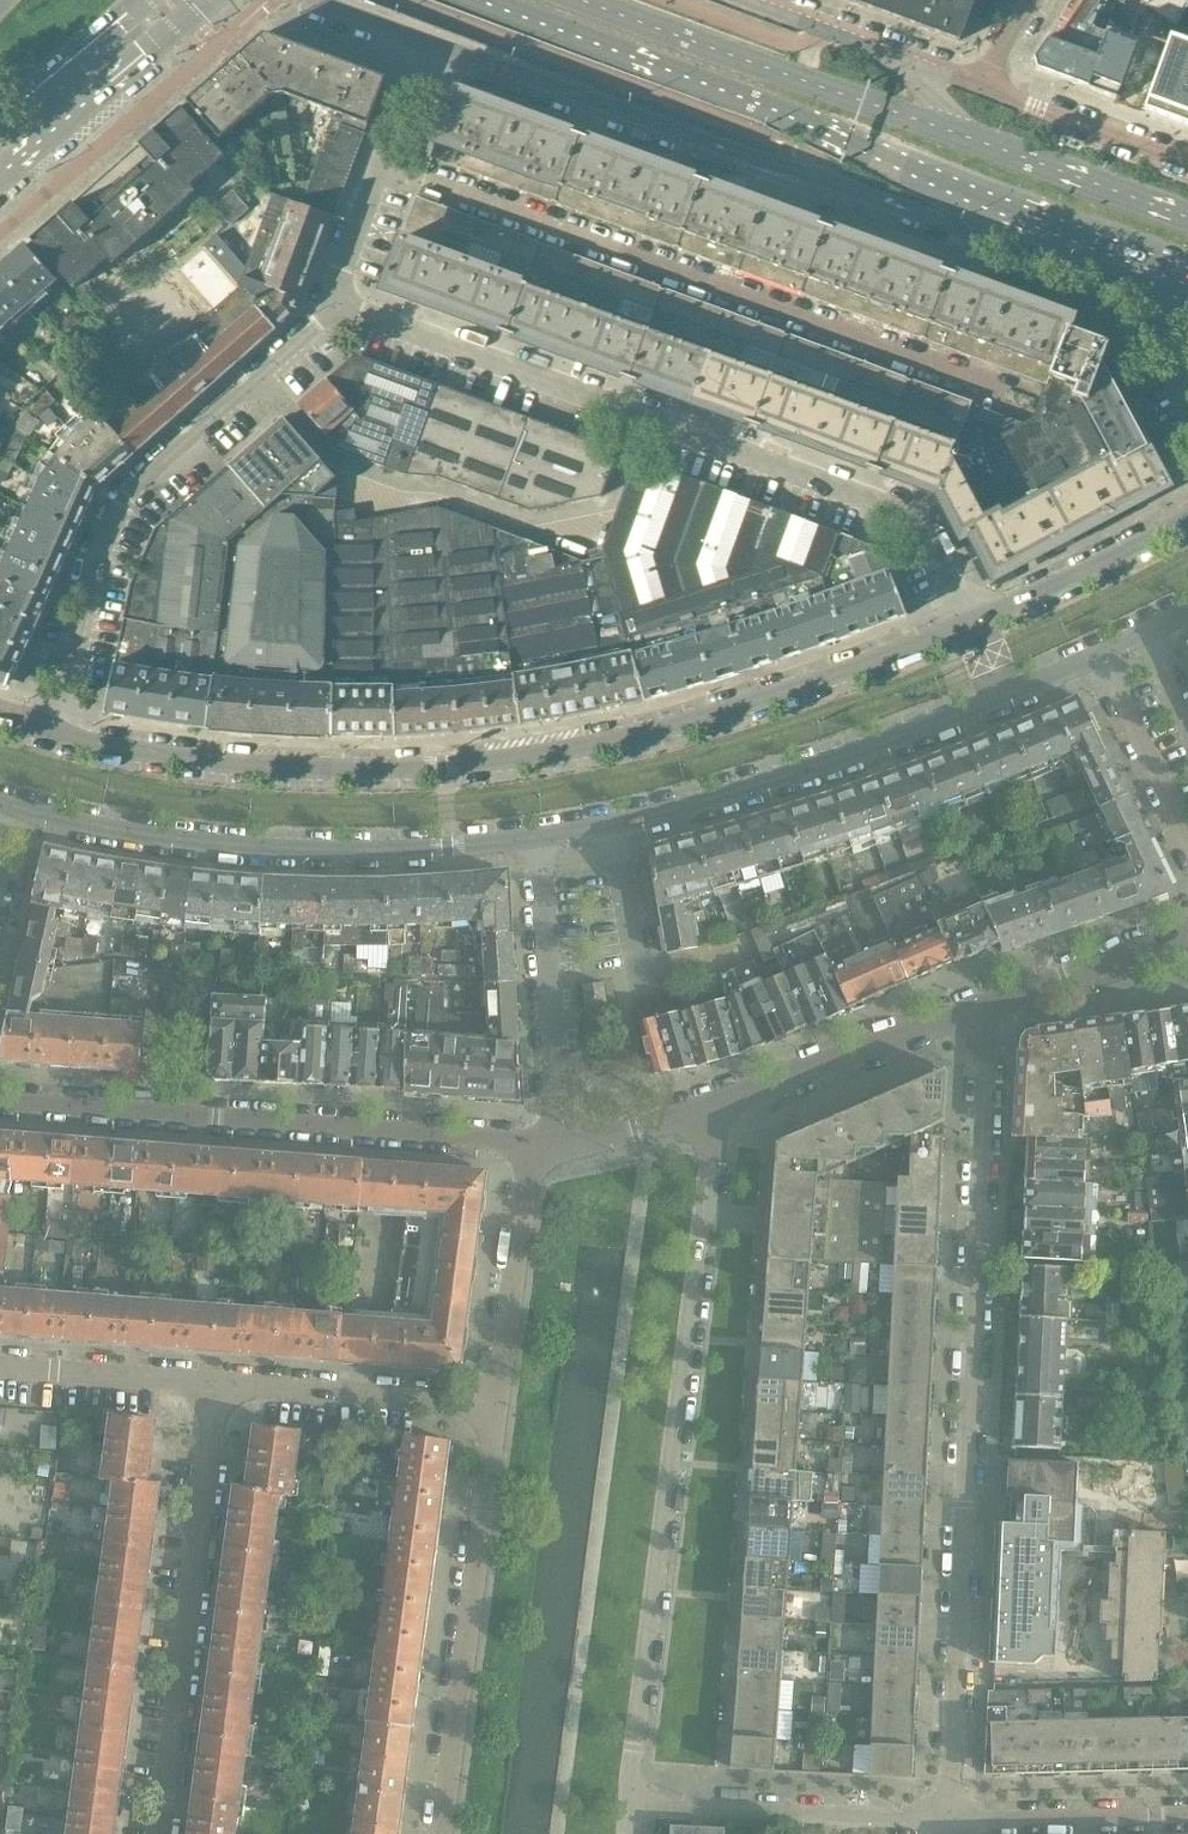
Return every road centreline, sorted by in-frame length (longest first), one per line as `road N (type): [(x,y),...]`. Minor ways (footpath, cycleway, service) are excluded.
road 1 (residential): [(969,625),(689,723),(502,760),(306,768),(58,734)]
road 2 (residential): [(988,1006),(951,1818)]
road 3 (primary): [(431,41),(1151,299),(1187,298)]
road 4 (trunk): [(479,0),(828,132),(1000,214),(1161,276)]
road 5 (residential): [(628,1802),(713,1132),(707,1105)]
road 6 (residential): [(1025,401),(383,168)]
road 7 (residential): [(547,1143),(0,1100)]
road 8 (residential): [(13,806),(287,849),(542,836)]
road 9 (residential): [(264,380),(328,460),(526,522),(608,506),(641,422)]
road 10 (residential): [(542,836),(813,769),(1002,696)]
road 11 (residential): [(161,1833),(221,1386)]
road 12 (residential): [(498,1405),(440,1833)]
road 13 (residential): [(264,380),(117,513),(85,592),(58,734)]
road 14 (trunk): [(975,142),(580,0)]
road 15 (residential): [(969,625),(903,514),(641,422)]
road 16 (residential): [(641,422),(334,303)]
road 17 (residential): [(951,1818),(628,1802)]
road 18 (residential): [(547,1143),(557,1102),(542,836)]
road 19 (residential): [(707,1105),(988,1006)]
road 20 (residential): [(221,1386),(498,1405)]
road 21 (primary): [(0,185),(203,0)]
road 22 (residential): [(547,1143),(529,1171),(498,1405)]
road 23 (residential): [(1187,518),(969,625)]
road 24 (residential): [(951,1818),(1187,1816)]
road 25 (residential): [(1187,166),(975,86)]
road 26 (trunk): [(1187,218),(975,142)]
road 27 (residential): [(0,1368),(221,1386)]
road 28 (residential): [(988,1006),(1187,935)]
road 29 (residential): [(1098,654),(1187,842)]
road 30 (trunk): [(0,127),(144,0)]
road 31 (primary): [(900,59),(736,0)]
road 32 (residential): [(547,1143),(707,1105)]
road 33 (residential): [(334,303),(383,168)]
road 34 (residential): [(383,168),(431,41)]
road 35 (primary): [(313,0),(431,41)]

